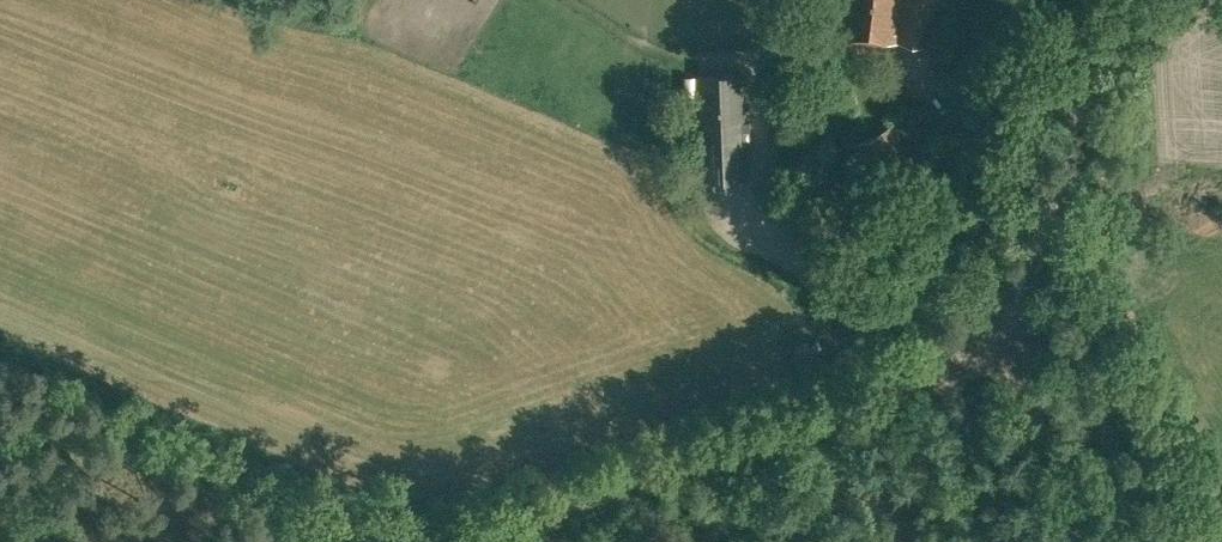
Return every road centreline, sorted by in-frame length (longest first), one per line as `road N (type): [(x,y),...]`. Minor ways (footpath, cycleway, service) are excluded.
road 1 (track): [(811,423),(472,541)]
road 2 (unclassified): [(992,334),(1032,259),(1071,136),(1087,0)]
road 3 (track): [(1094,541),(992,334)]
road 4 (track): [(992,334),(925,381),(811,423)]

